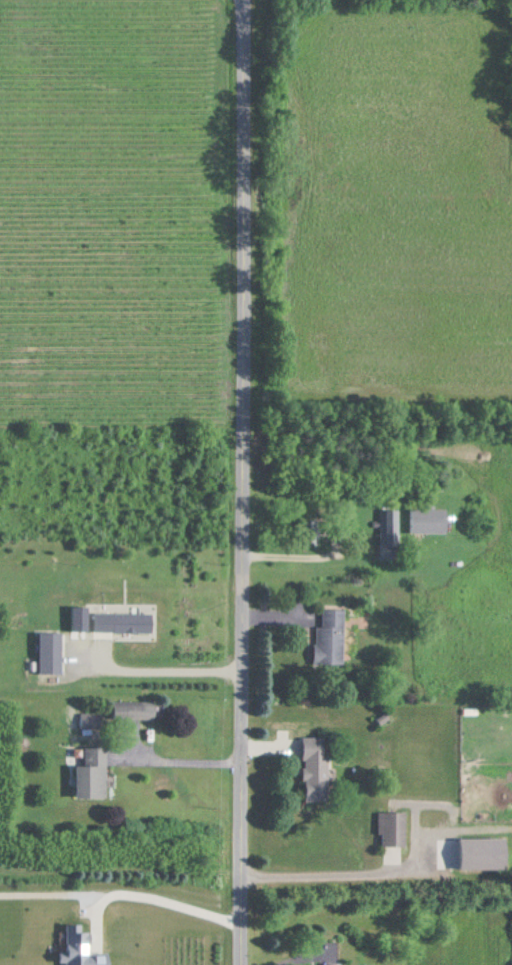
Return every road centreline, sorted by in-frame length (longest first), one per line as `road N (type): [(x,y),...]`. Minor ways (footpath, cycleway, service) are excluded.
road 1 (residential): [(244,964),(246,0)]

